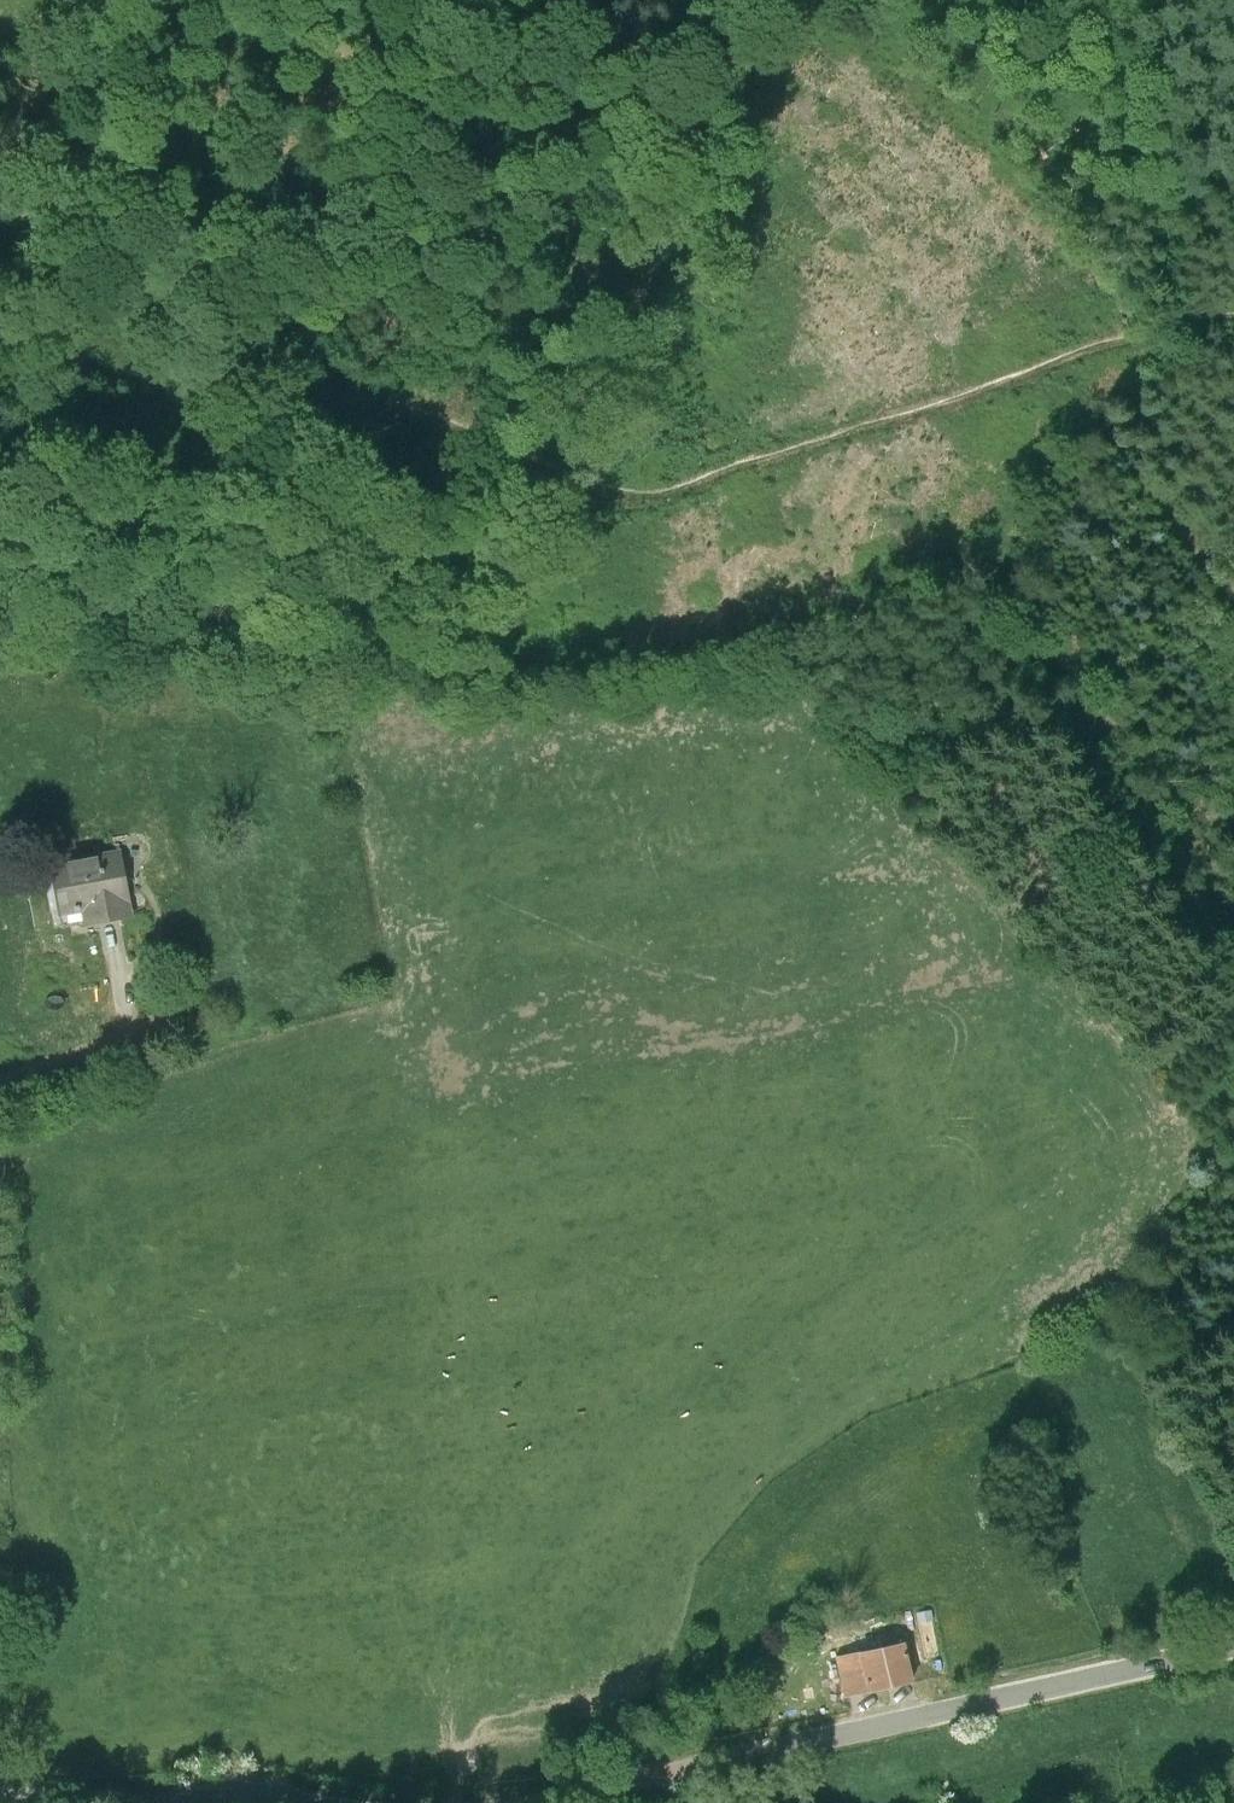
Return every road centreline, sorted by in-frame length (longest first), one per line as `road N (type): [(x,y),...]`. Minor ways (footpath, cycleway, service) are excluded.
road 1 (unclassified): [(1233,1666),(623,1802)]

